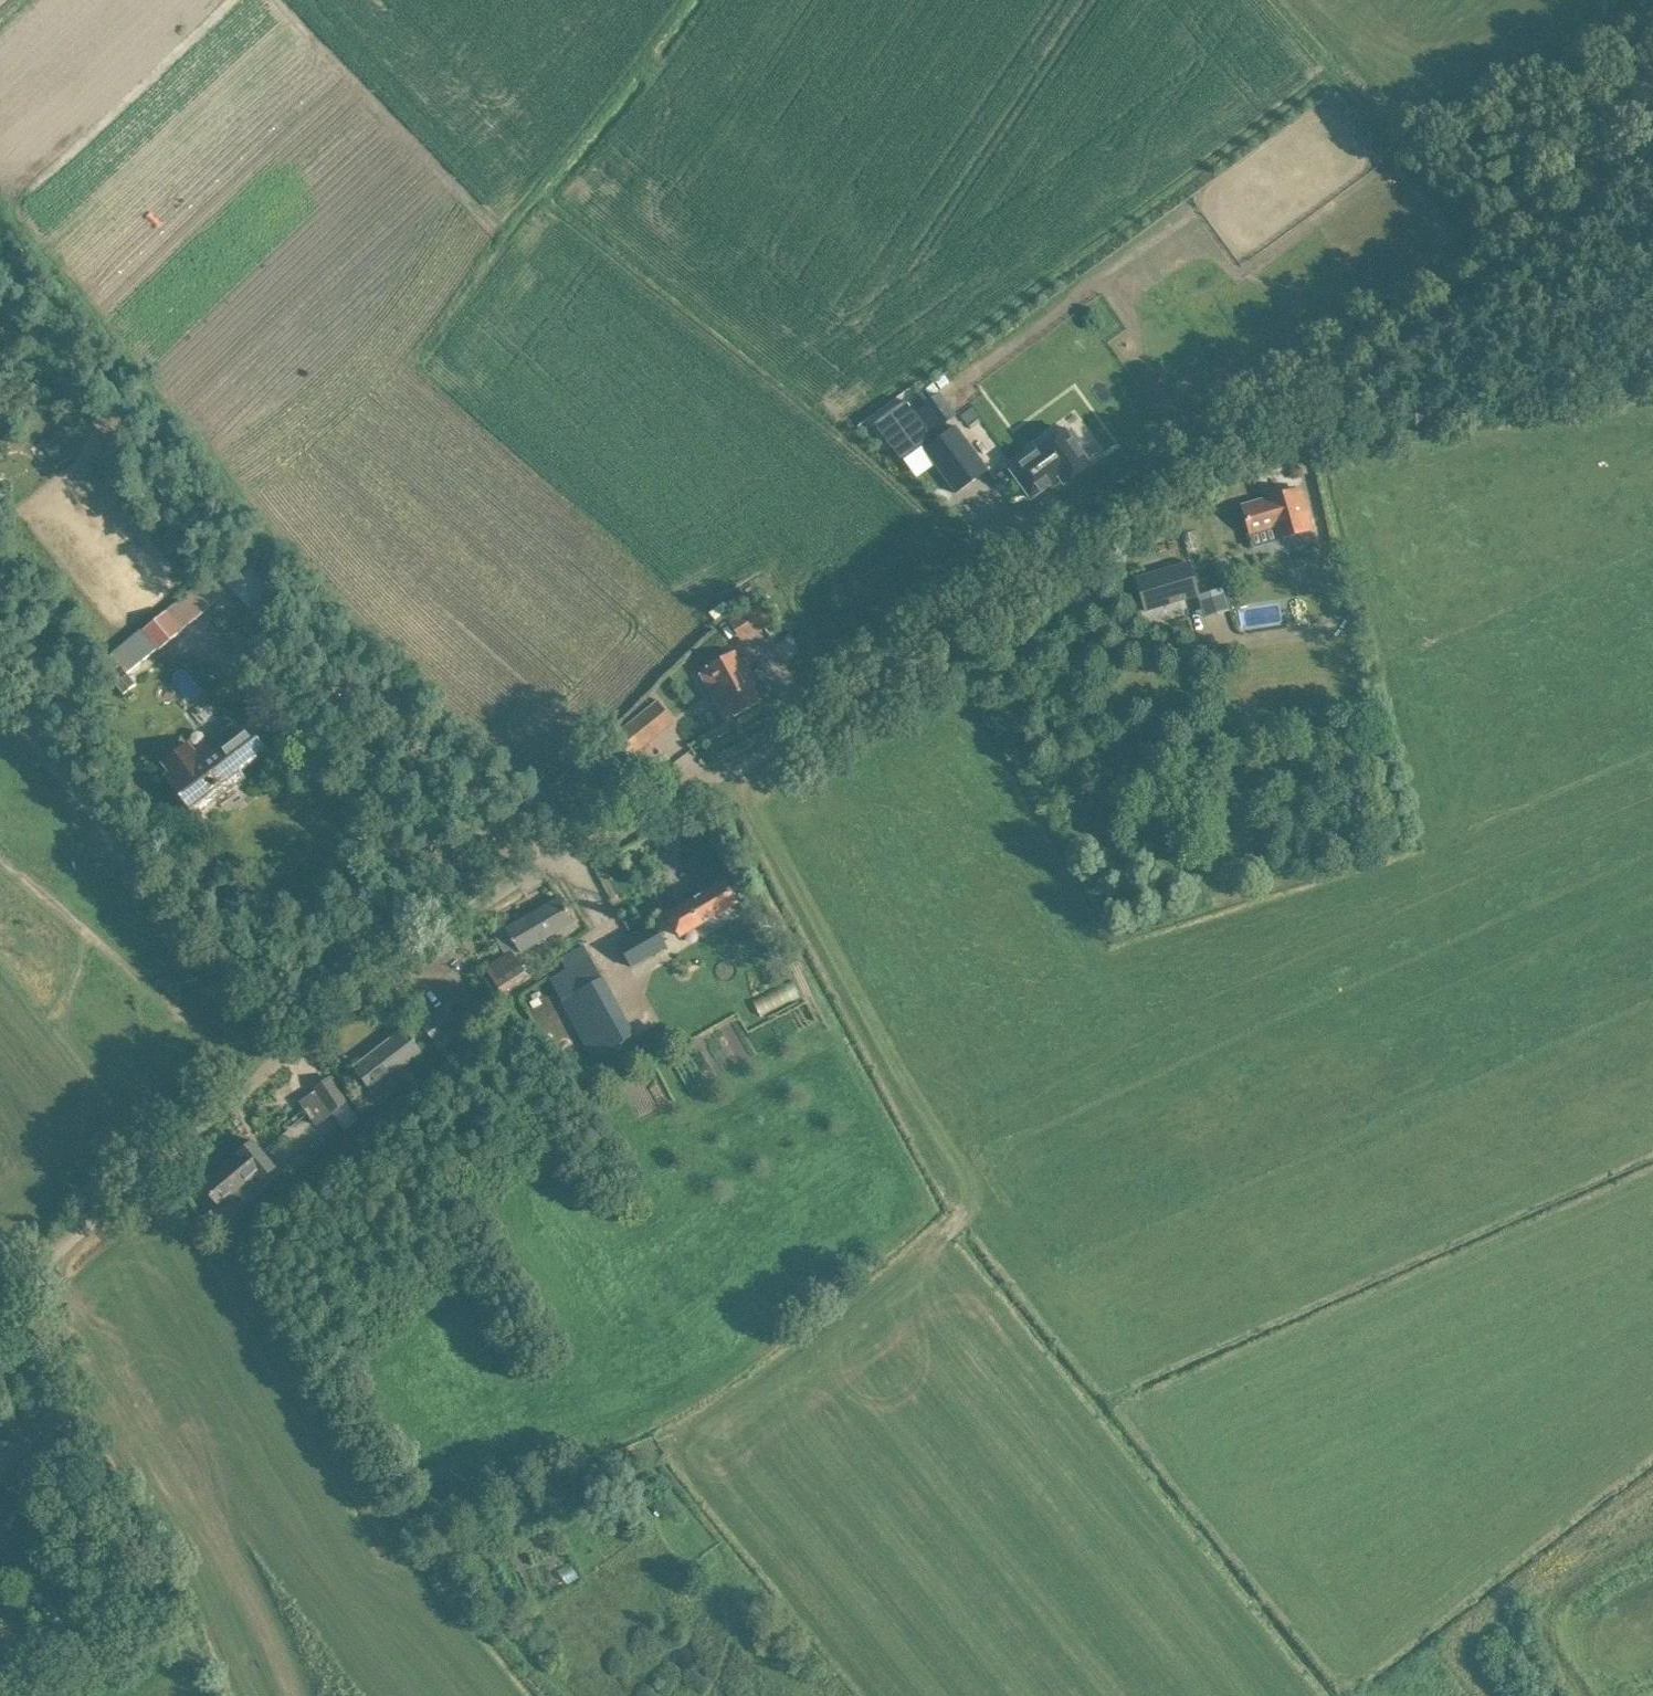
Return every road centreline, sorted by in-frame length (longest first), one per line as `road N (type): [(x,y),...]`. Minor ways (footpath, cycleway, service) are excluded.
road 1 (unclassified): [(4,1284),(475,903),(694,797),(792,739),(1314,370),(1475,249),(1611,118),(1652,62)]

